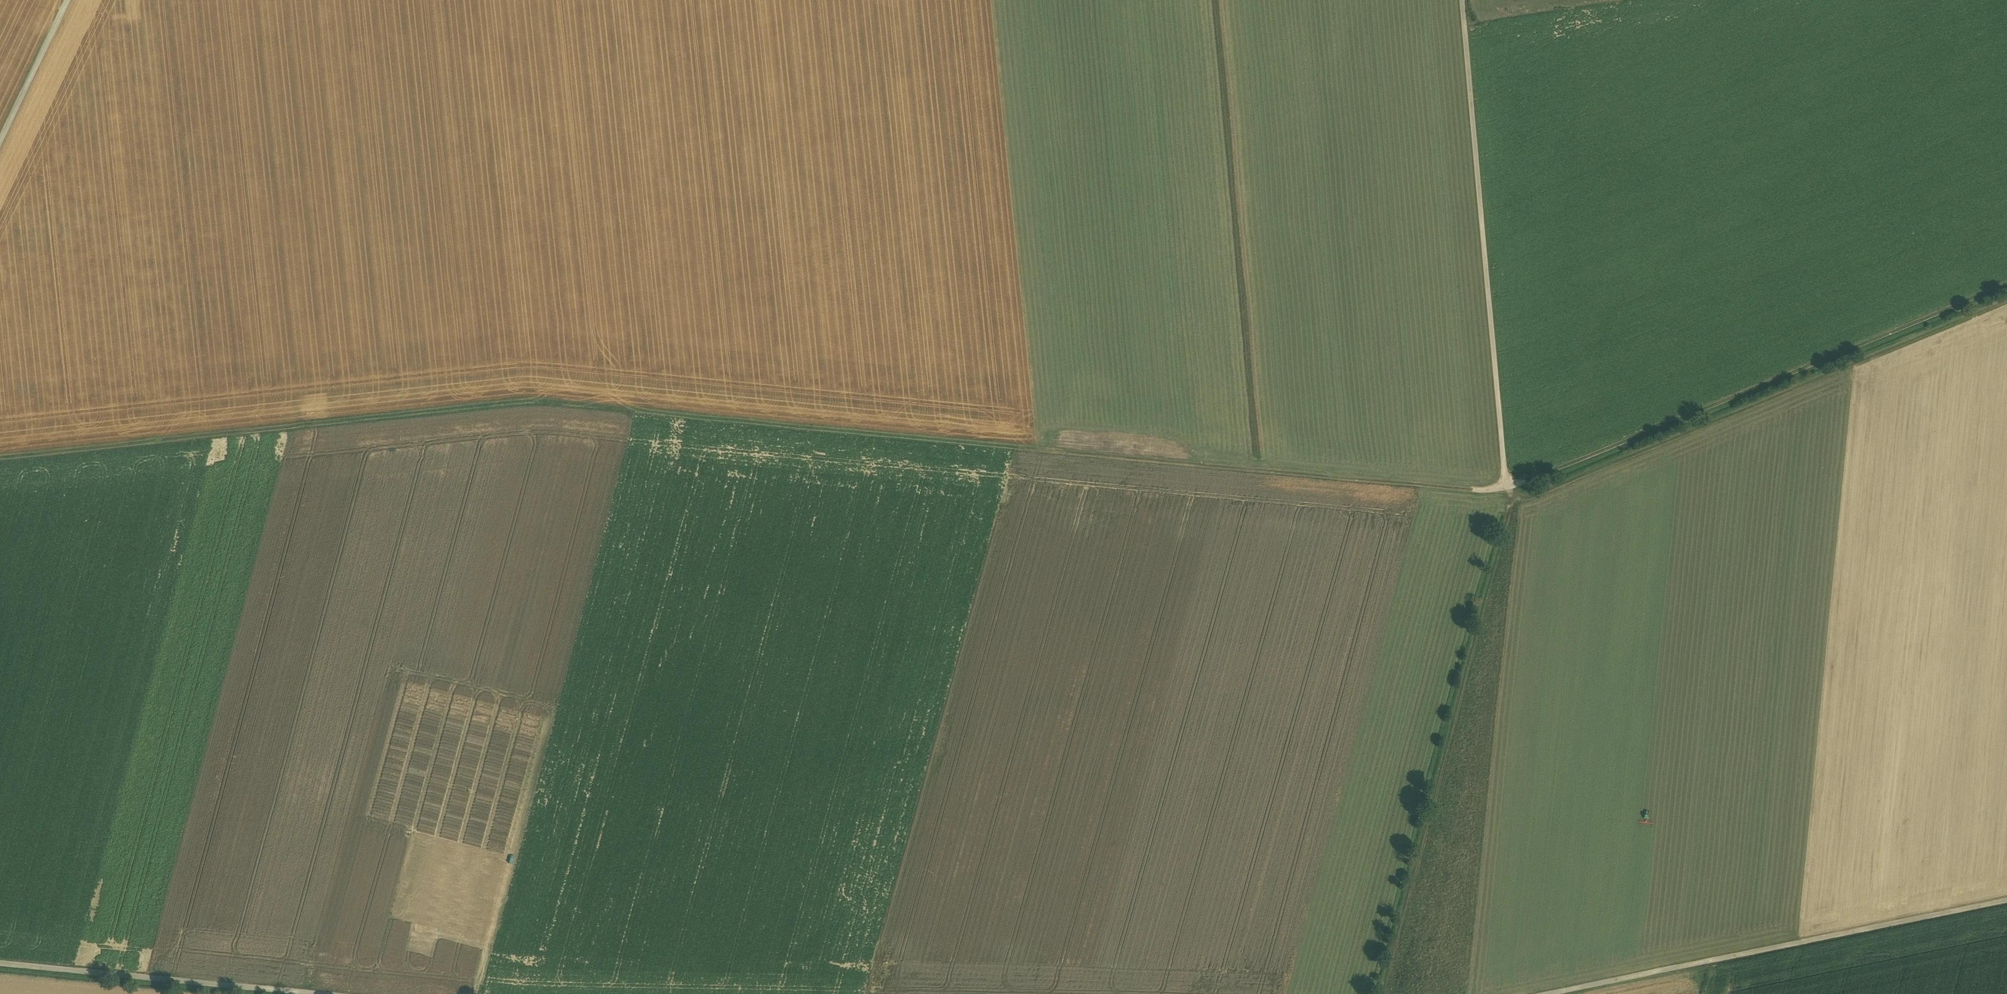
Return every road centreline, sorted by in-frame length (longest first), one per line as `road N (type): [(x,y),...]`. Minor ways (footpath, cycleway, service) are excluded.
road 1 (track): [(0,458),(524,404),(1513,492),(2006,292)]
road 2 (track): [(1517,511),(2006,309)]
road 3 (track): [(1517,492),(1392,993)]
road 4 (track): [(1463,0),(1513,492)]
road 5 (track): [(2006,909),(1581,993)]
road 6 (track): [(315,993),(0,963)]
road 7 (track): [(68,0),(0,142)]

